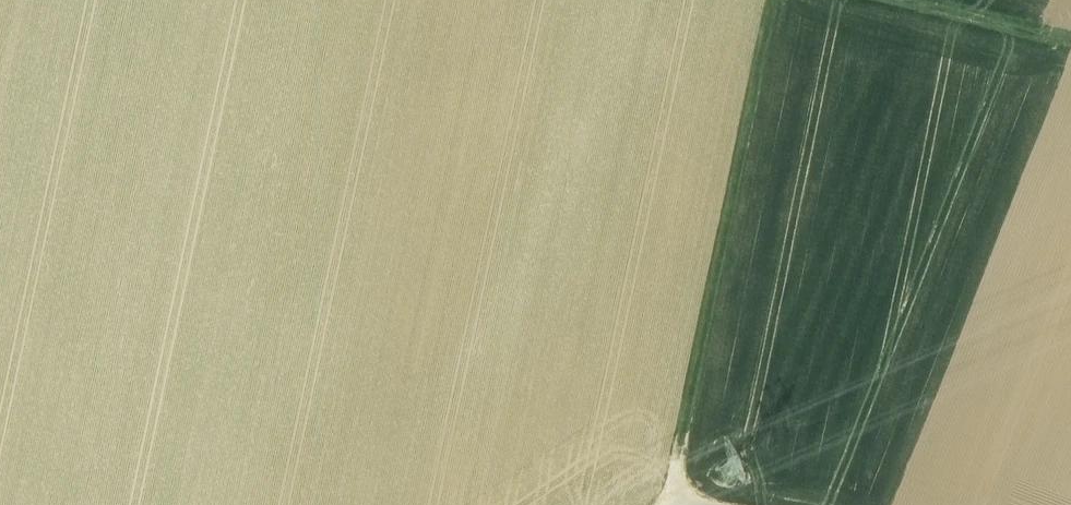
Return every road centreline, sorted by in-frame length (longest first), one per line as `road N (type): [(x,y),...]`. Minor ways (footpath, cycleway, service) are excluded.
road 1 (track): [(666,503),(767,0)]
road 2 (track): [(1070,34),(932,0)]

